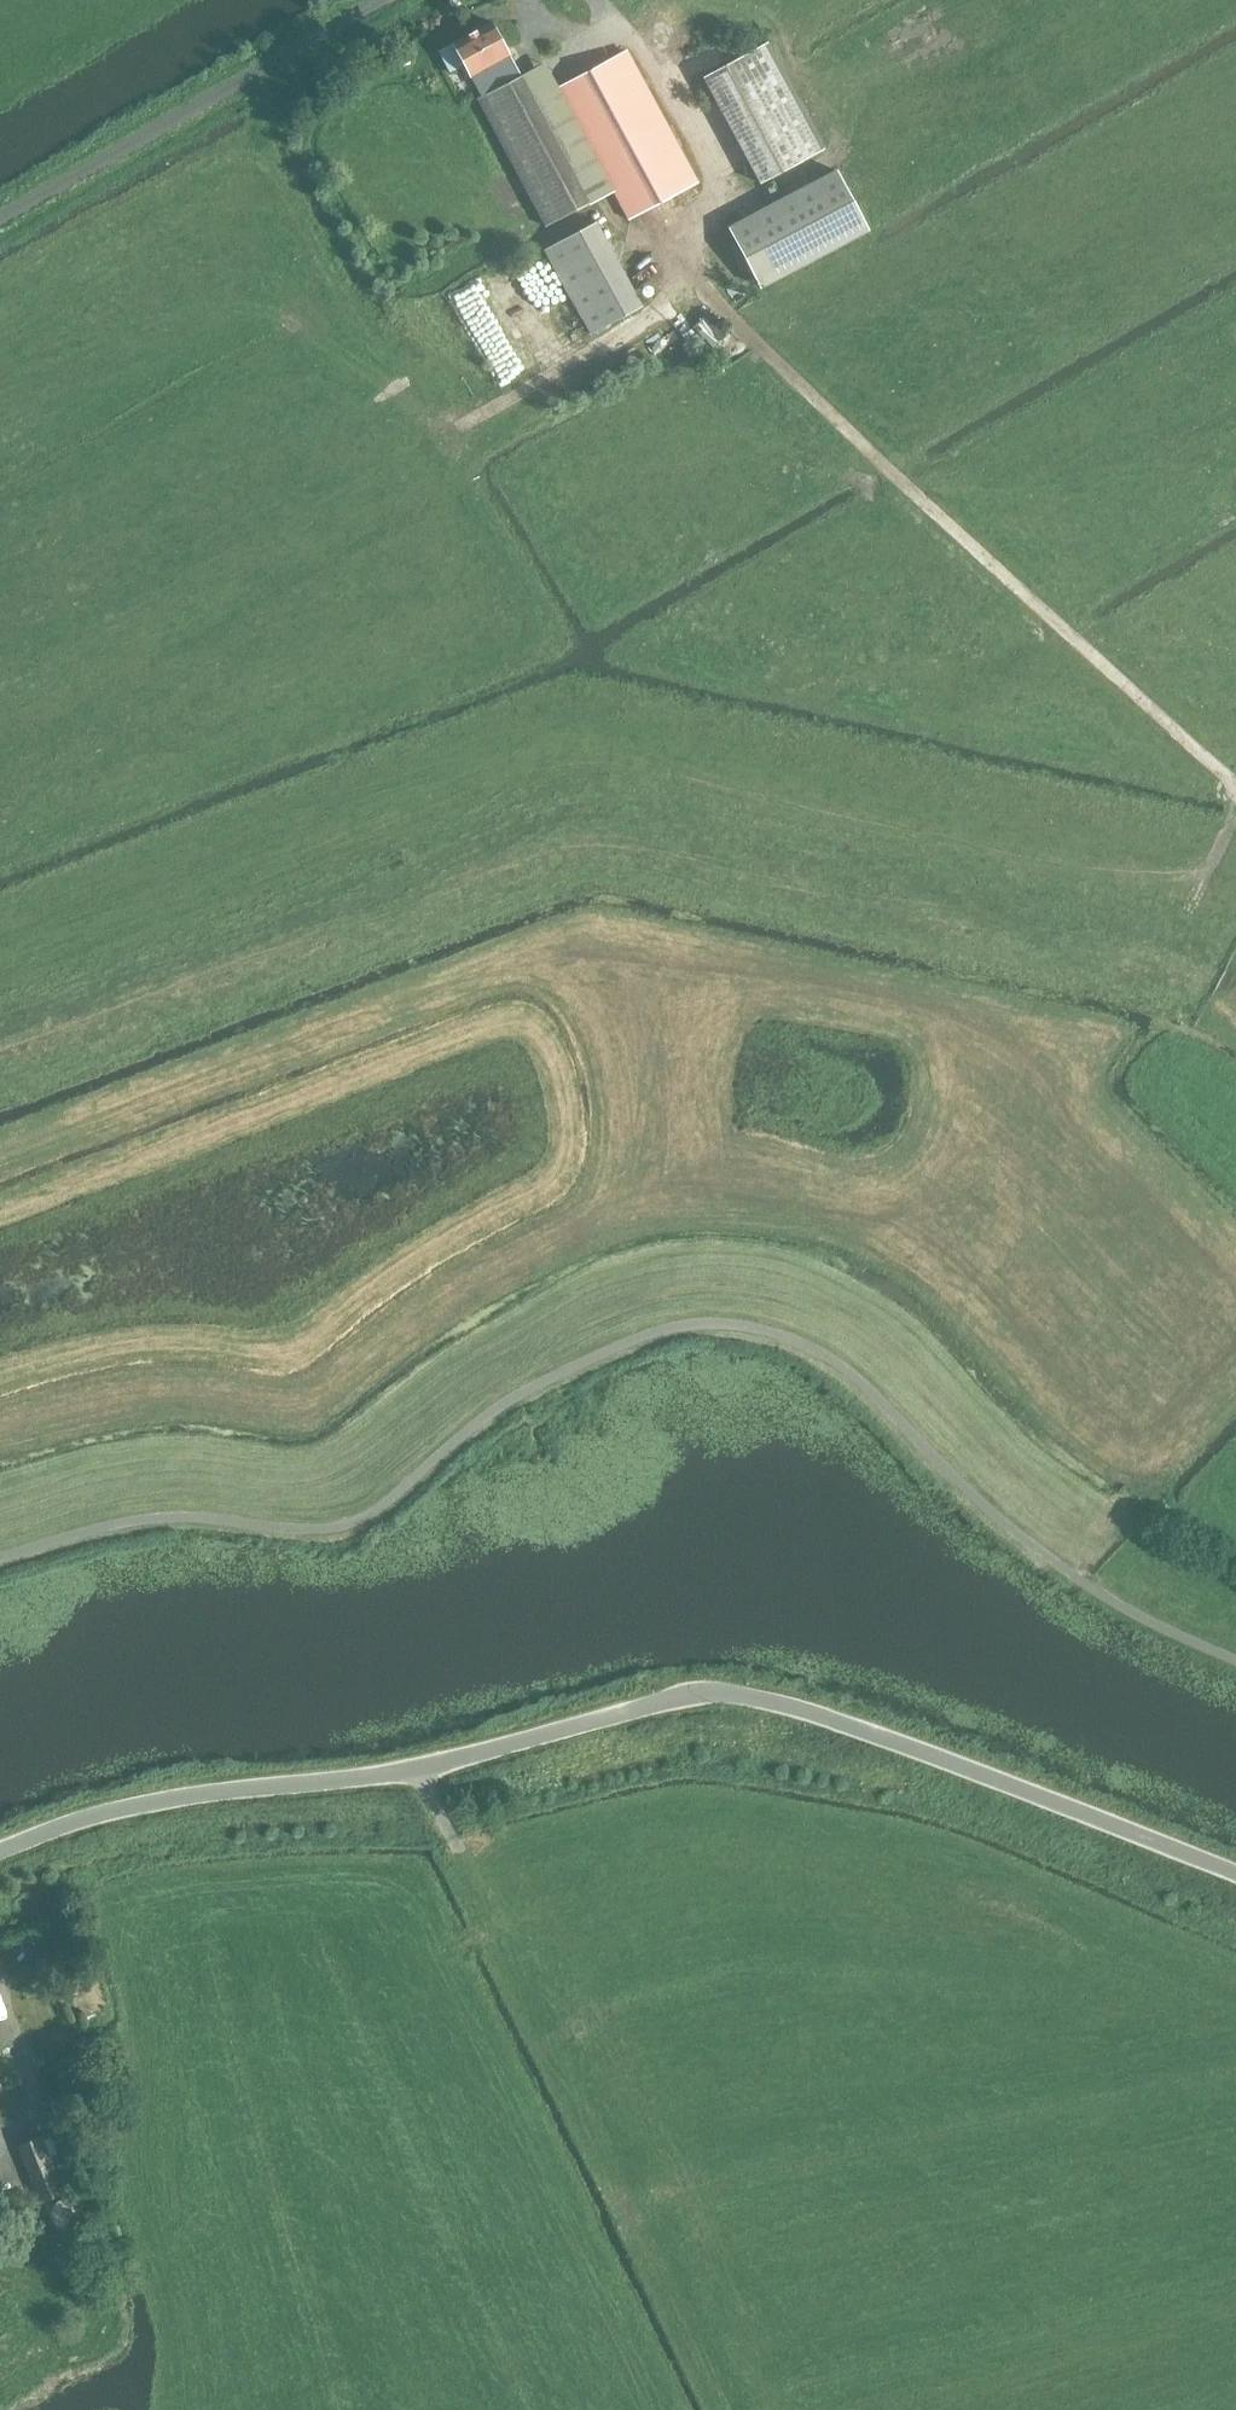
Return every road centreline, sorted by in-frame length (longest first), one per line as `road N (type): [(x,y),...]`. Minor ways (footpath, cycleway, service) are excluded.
road 1 (unclassified): [(0,1556),(149,1519),(226,1518),(302,1530),(358,1521),(527,1389),(675,1326),(725,1324),(811,1345),(1054,1560),(1107,1598),(1235,1660)]
road 2 (unclassified): [(1235,1871),(853,1726),(734,1691),(633,1700),(419,1767),(102,1811),(0,1846)]
road 3 (track): [(453,432),(697,284),(1235,785)]
road 4 (track): [(723,2409),(493,1931),(452,1950)]
road 5 (unclassified): [(0,220),(381,0)]
road 6 (track): [(493,1931),(419,1767)]
road 7 (track): [(1235,787),(1227,834),(1188,911)]

